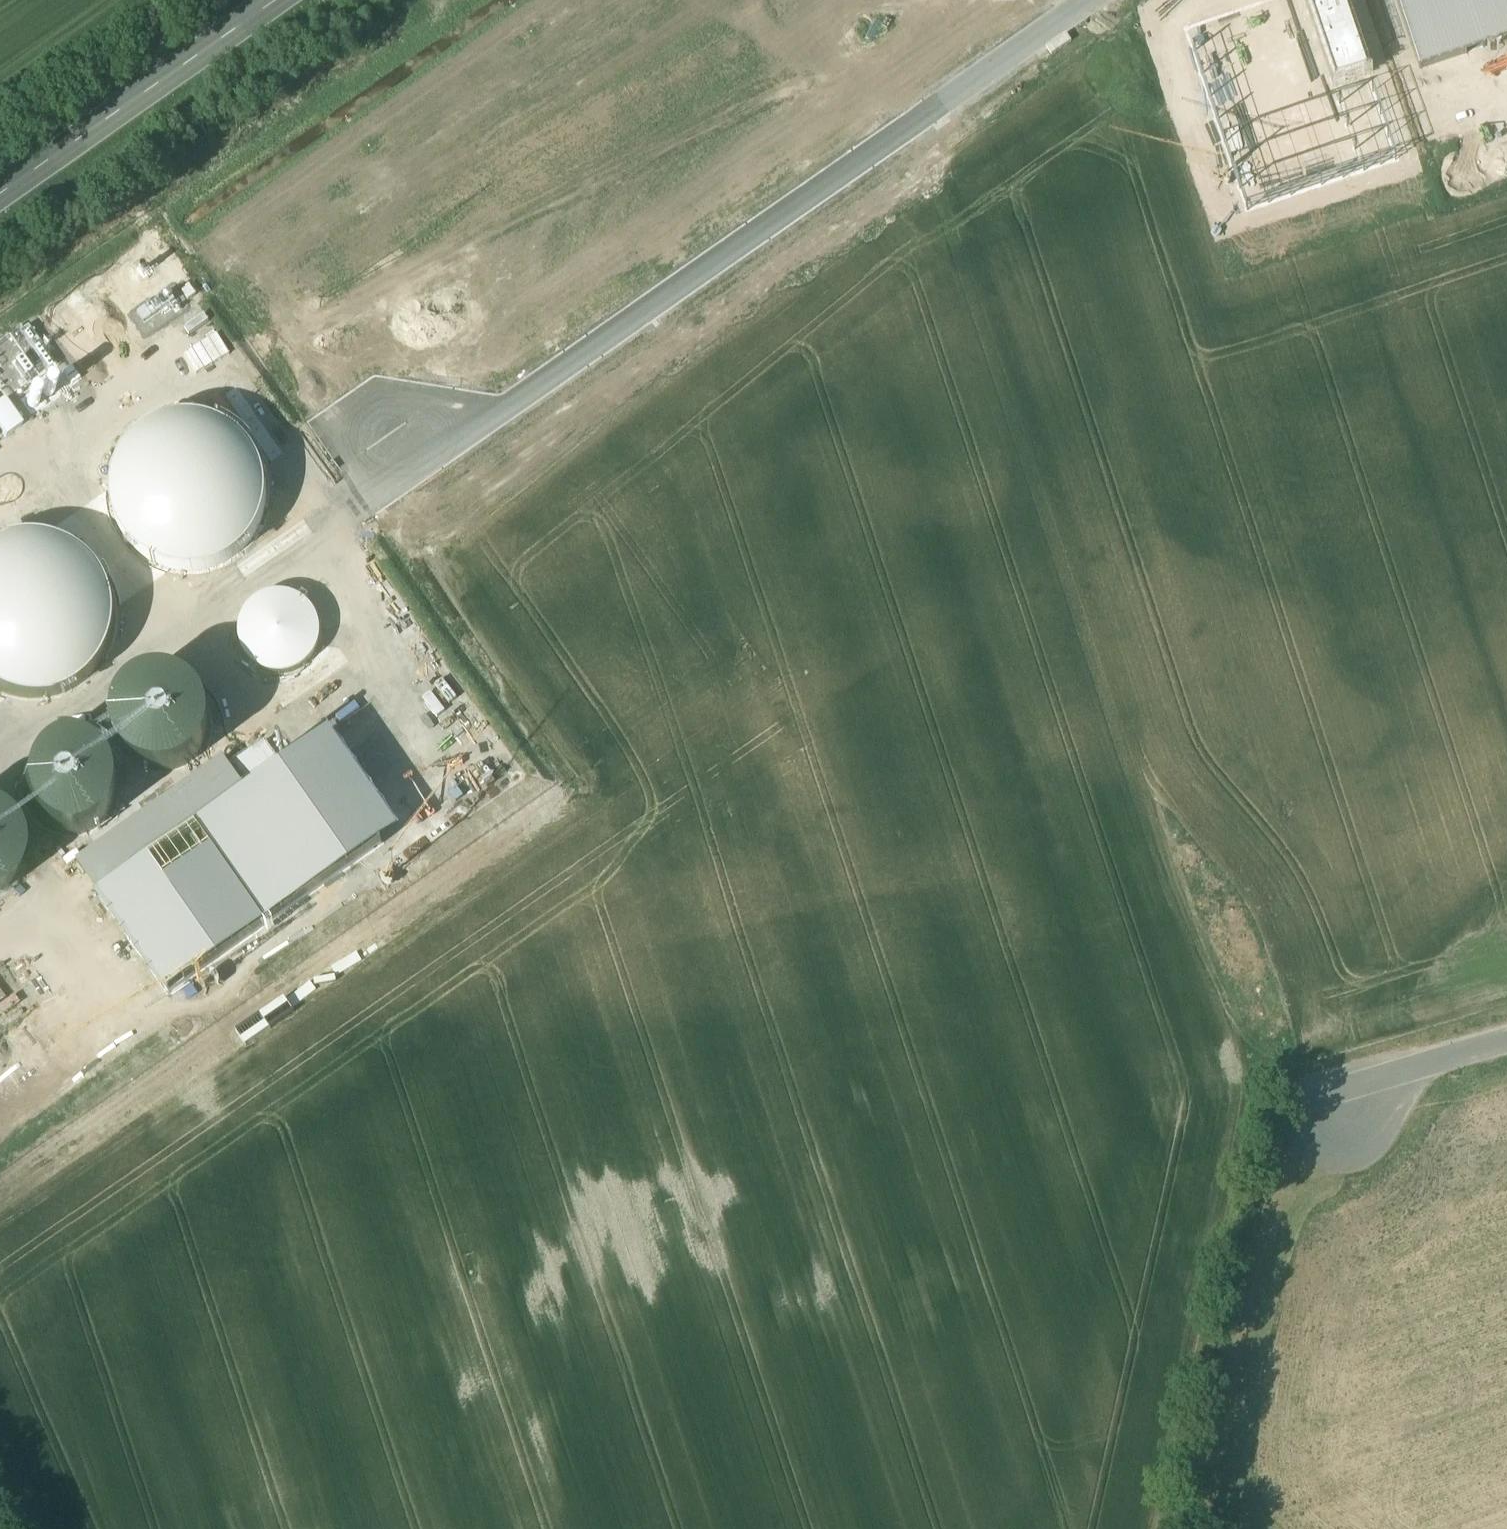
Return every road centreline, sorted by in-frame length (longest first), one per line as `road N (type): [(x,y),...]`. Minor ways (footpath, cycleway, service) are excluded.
road 1 (residential): [(1086,0),(491,417),(376,441)]
road 2 (secondary): [(0,196),(278,0)]
road 3 (residential): [(1506,1042),(1346,1091)]

